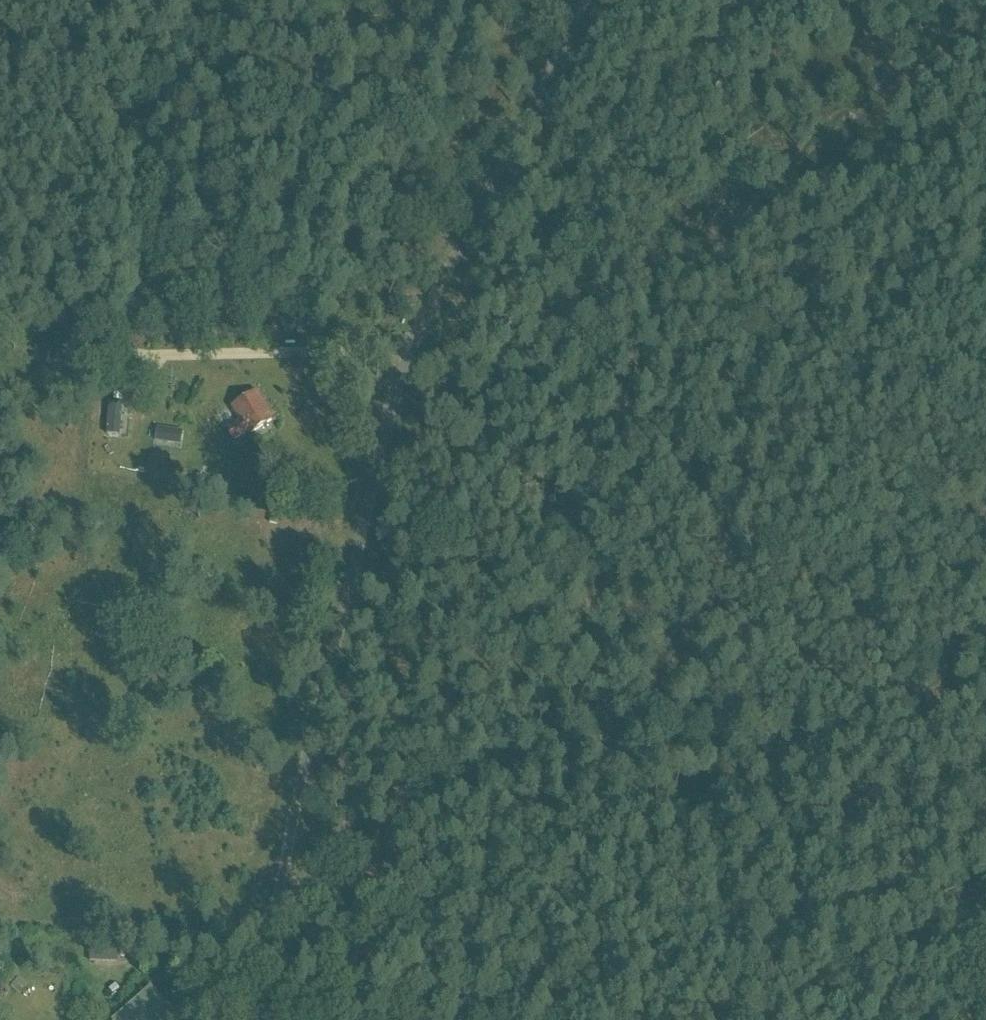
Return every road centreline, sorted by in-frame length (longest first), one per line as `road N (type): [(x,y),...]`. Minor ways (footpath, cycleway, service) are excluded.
road 1 (unclassified): [(254,1019),(303,771),(404,369),(587,0)]

